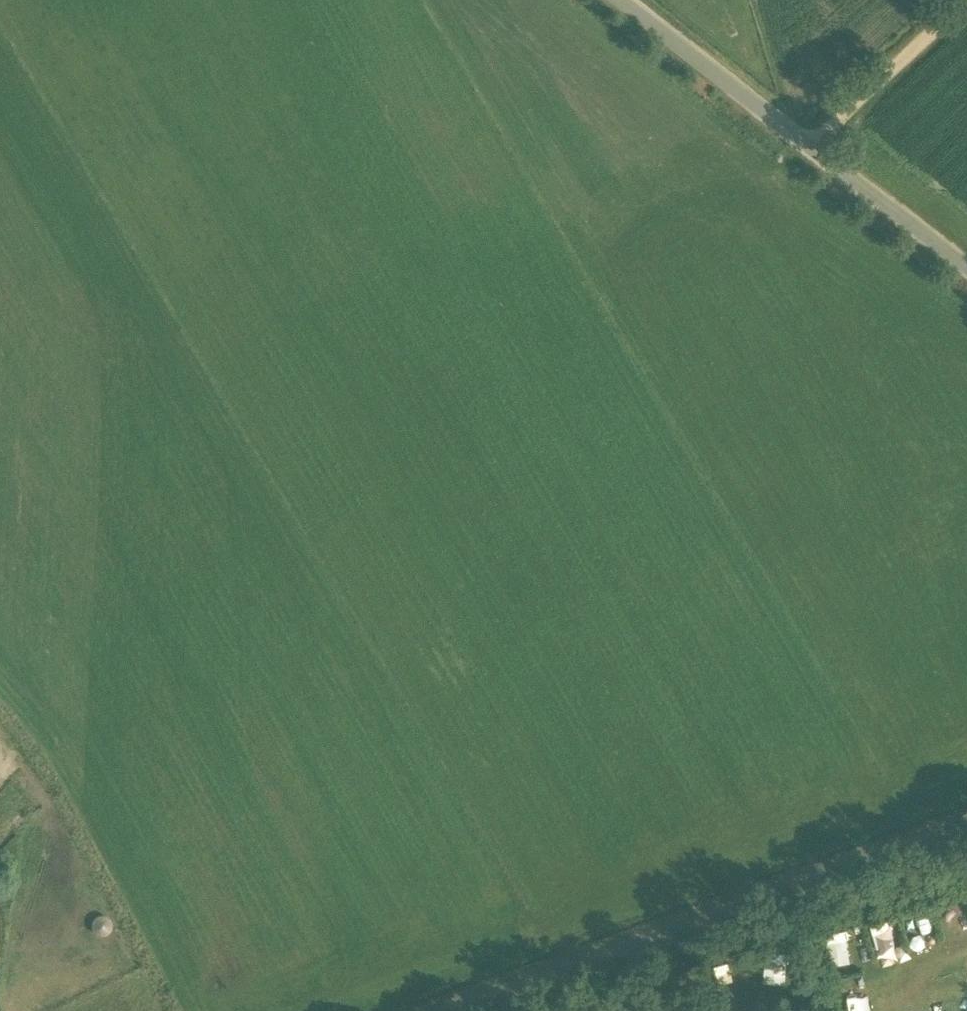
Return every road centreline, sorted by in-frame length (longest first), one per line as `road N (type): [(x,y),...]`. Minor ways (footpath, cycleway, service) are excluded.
road 1 (unclassified): [(966,827),(473,1010)]
road 2 (unclassified): [(966,264),(624,0)]
road 3 (track): [(813,146),(966,2)]

